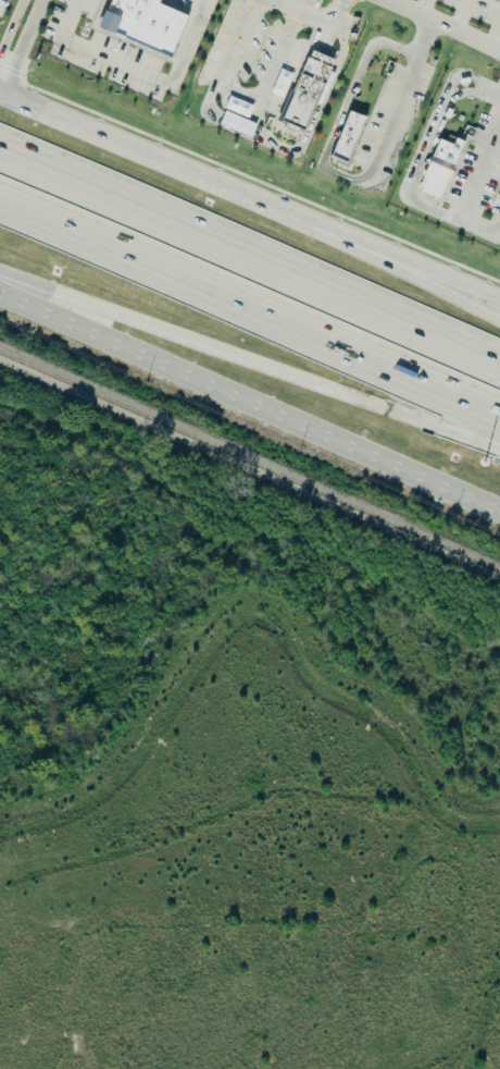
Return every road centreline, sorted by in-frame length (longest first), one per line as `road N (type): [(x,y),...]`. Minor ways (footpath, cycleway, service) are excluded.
road 1 (secondary): [(0,286),(499,504)]
road 2 (motorway): [(0,193),(499,410)]
road 3 (motorway): [(499,365),(0,151)]
road 4 (motorway): [(43,305),(91,309),(437,429),(499,443)]
road 5 (secondary): [(368,250),(0,93)]
road 6 (motorway): [(499,318),(368,250)]
road 7 (secondary): [(499,307),(368,250)]

